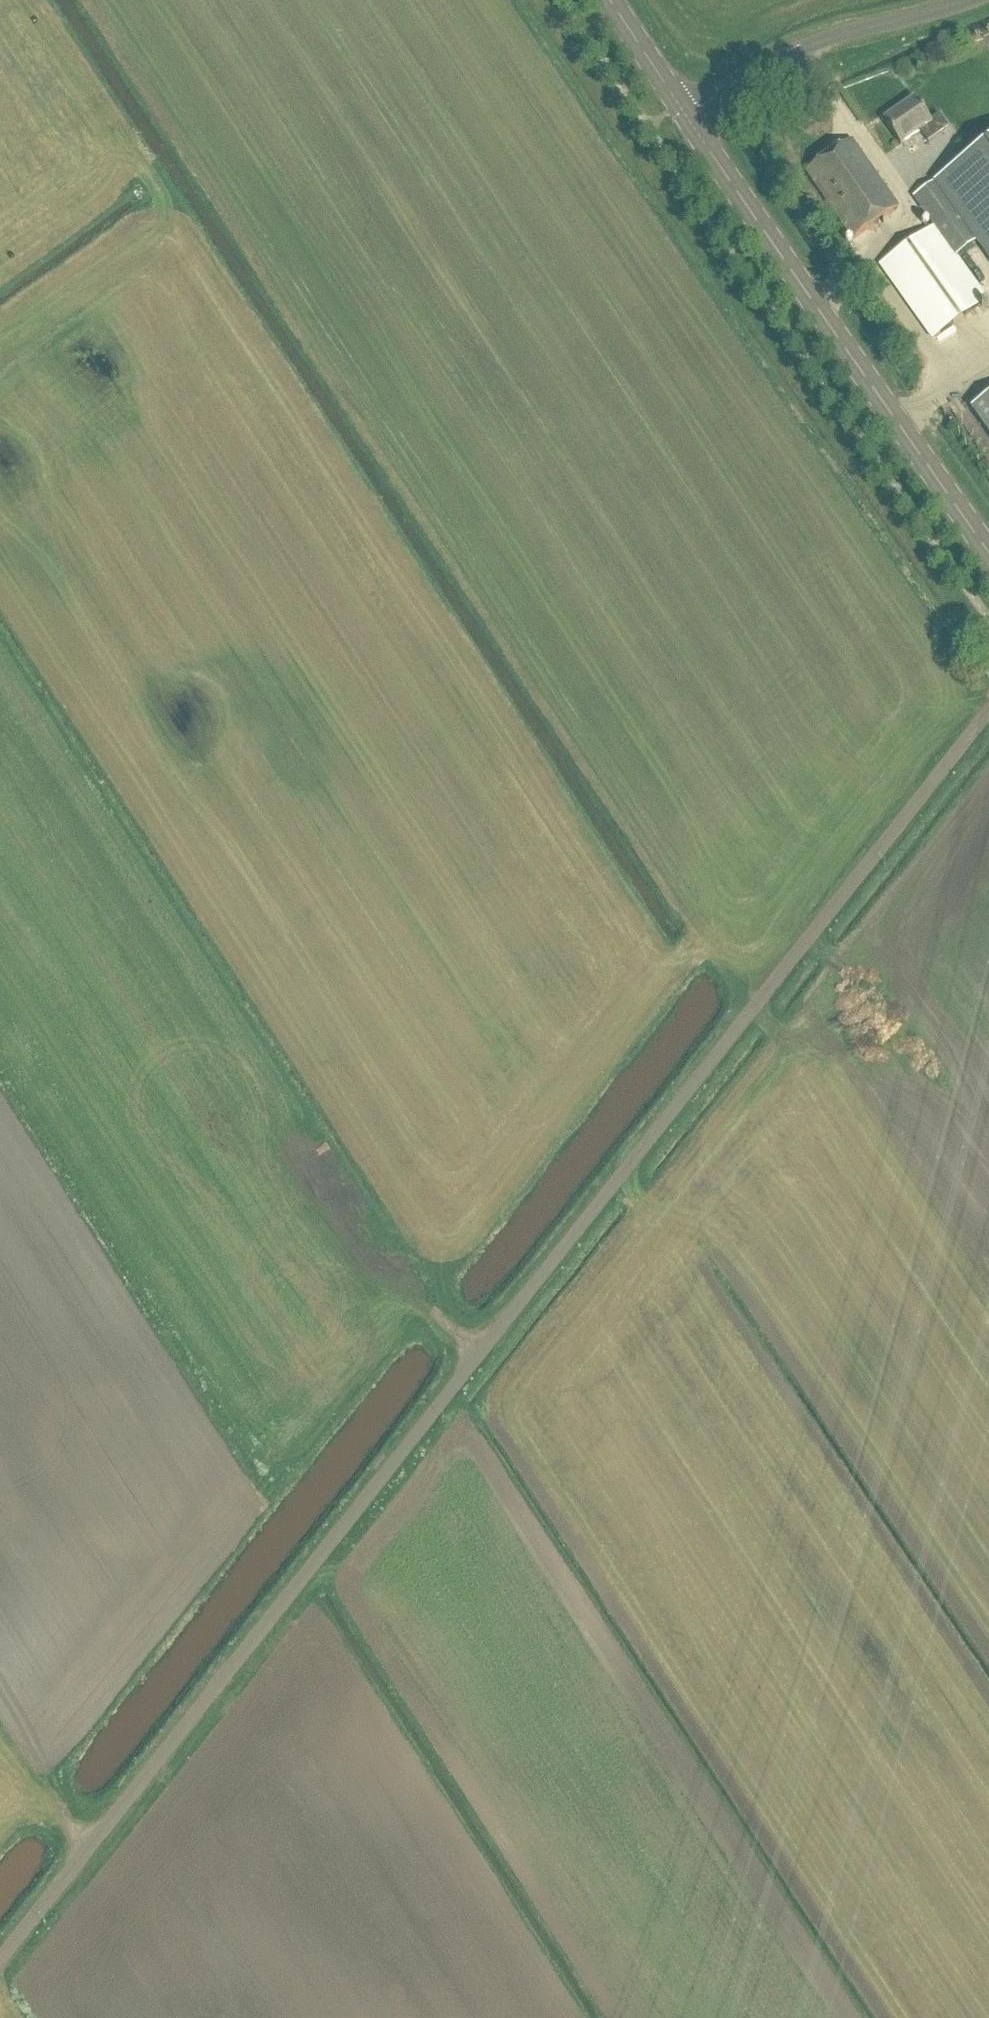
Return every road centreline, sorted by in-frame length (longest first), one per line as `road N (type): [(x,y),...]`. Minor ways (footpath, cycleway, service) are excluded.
road 1 (unclassified): [(0,1959),(988,712)]
road 2 (primary): [(988,548),(682,107)]
road 3 (unclassified): [(682,107),(830,37),(971,0)]
road 4 (primary): [(682,107),(611,0)]

